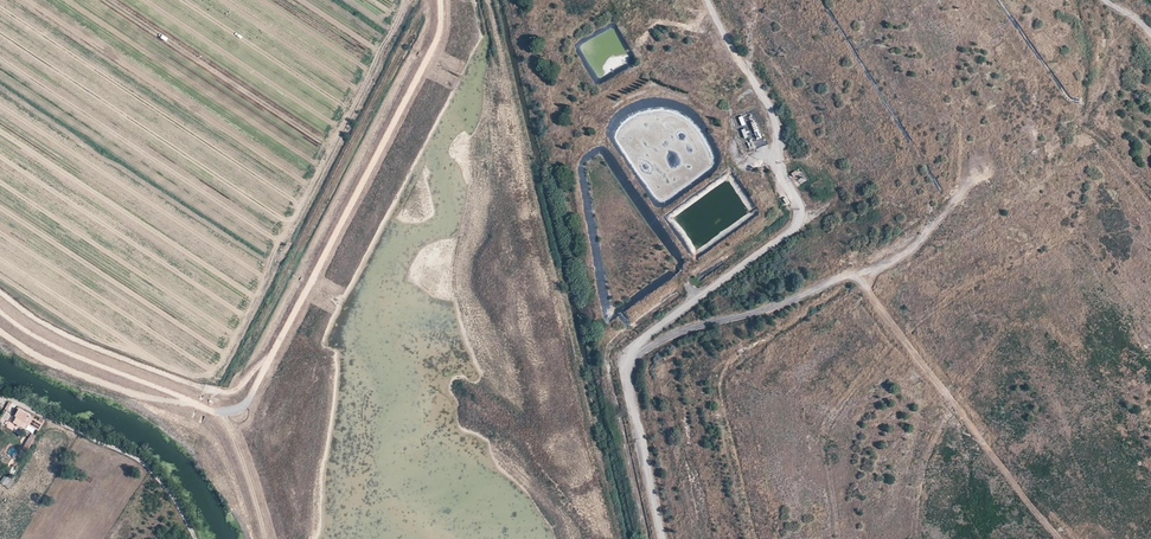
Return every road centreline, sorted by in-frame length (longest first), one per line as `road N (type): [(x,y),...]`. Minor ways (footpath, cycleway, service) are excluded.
road 1 (track): [(195,538),(174,497),(130,453),(0,393)]
road 2 (track): [(270,538),(218,449),(229,413),(224,399)]

